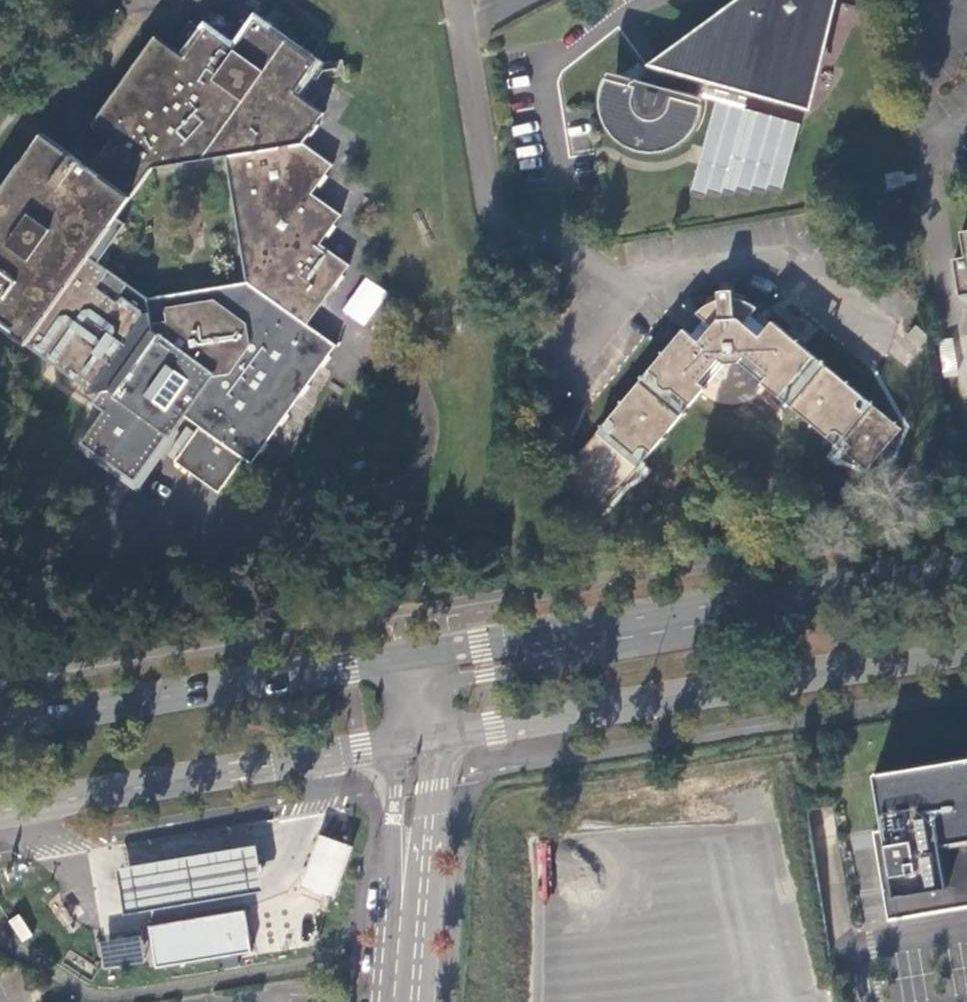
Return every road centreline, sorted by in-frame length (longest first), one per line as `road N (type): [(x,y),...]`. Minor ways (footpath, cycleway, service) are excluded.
road 1 (primary): [(966,566),(411,662)]
road 2 (primary): [(423,739),(966,651)]
road 3 (primary): [(0,811),(423,739)]
road 4 (primary): [(411,662),(0,730)]
road 5 (unclassified): [(423,739),(397,1001)]

